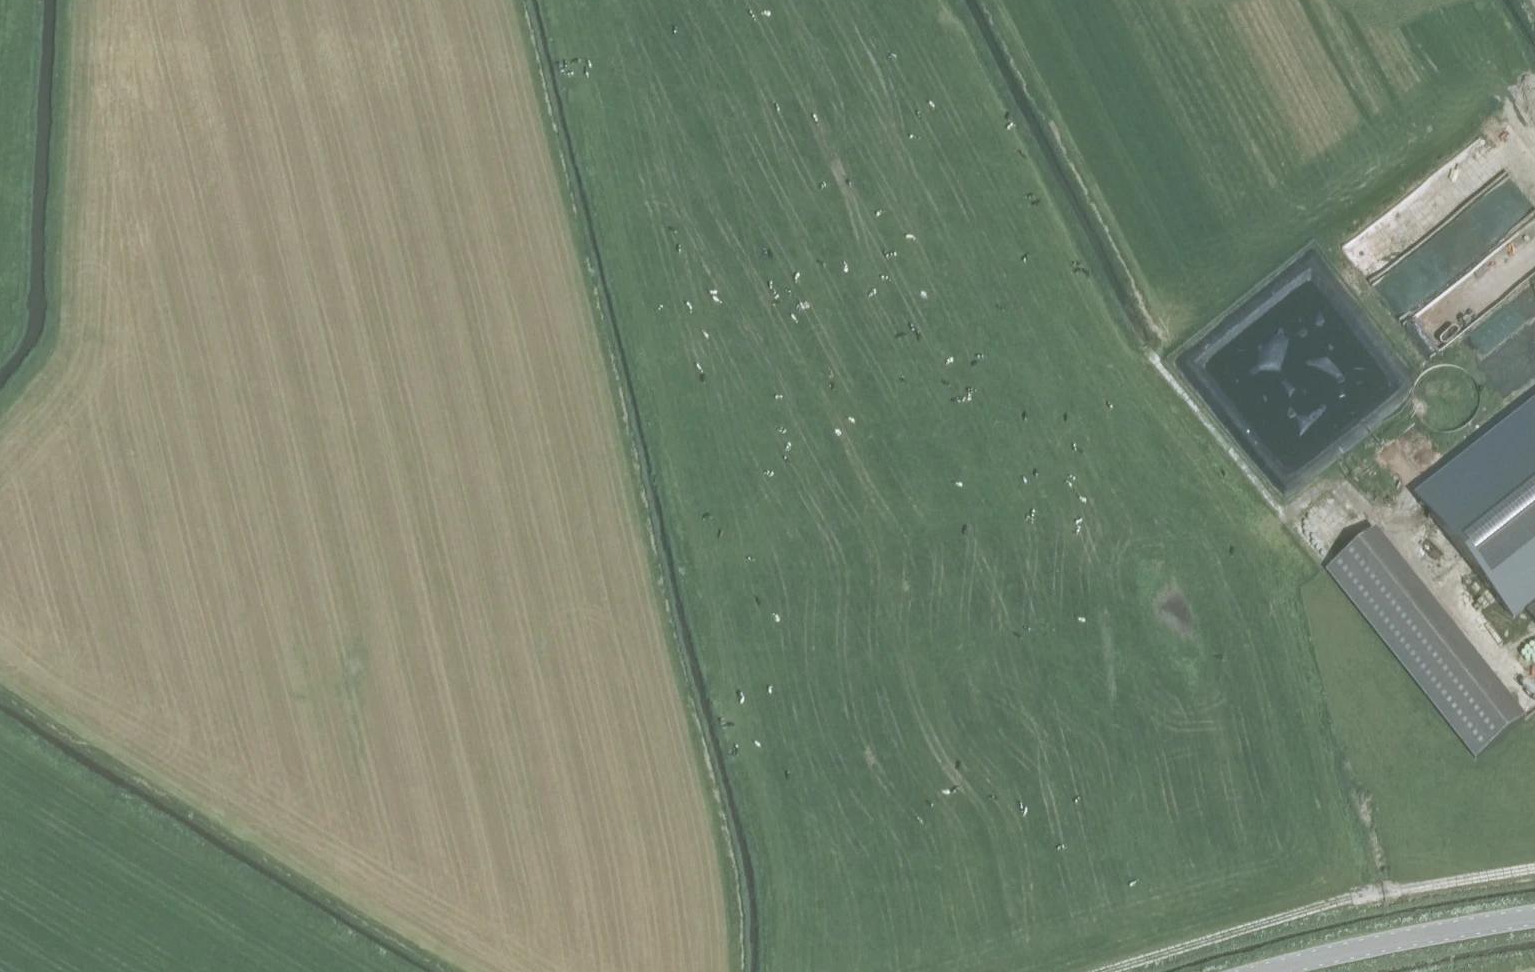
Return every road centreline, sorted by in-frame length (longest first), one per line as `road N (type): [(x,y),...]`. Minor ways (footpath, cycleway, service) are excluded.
road 1 (tertiary): [(1264,971),(1534,915)]

